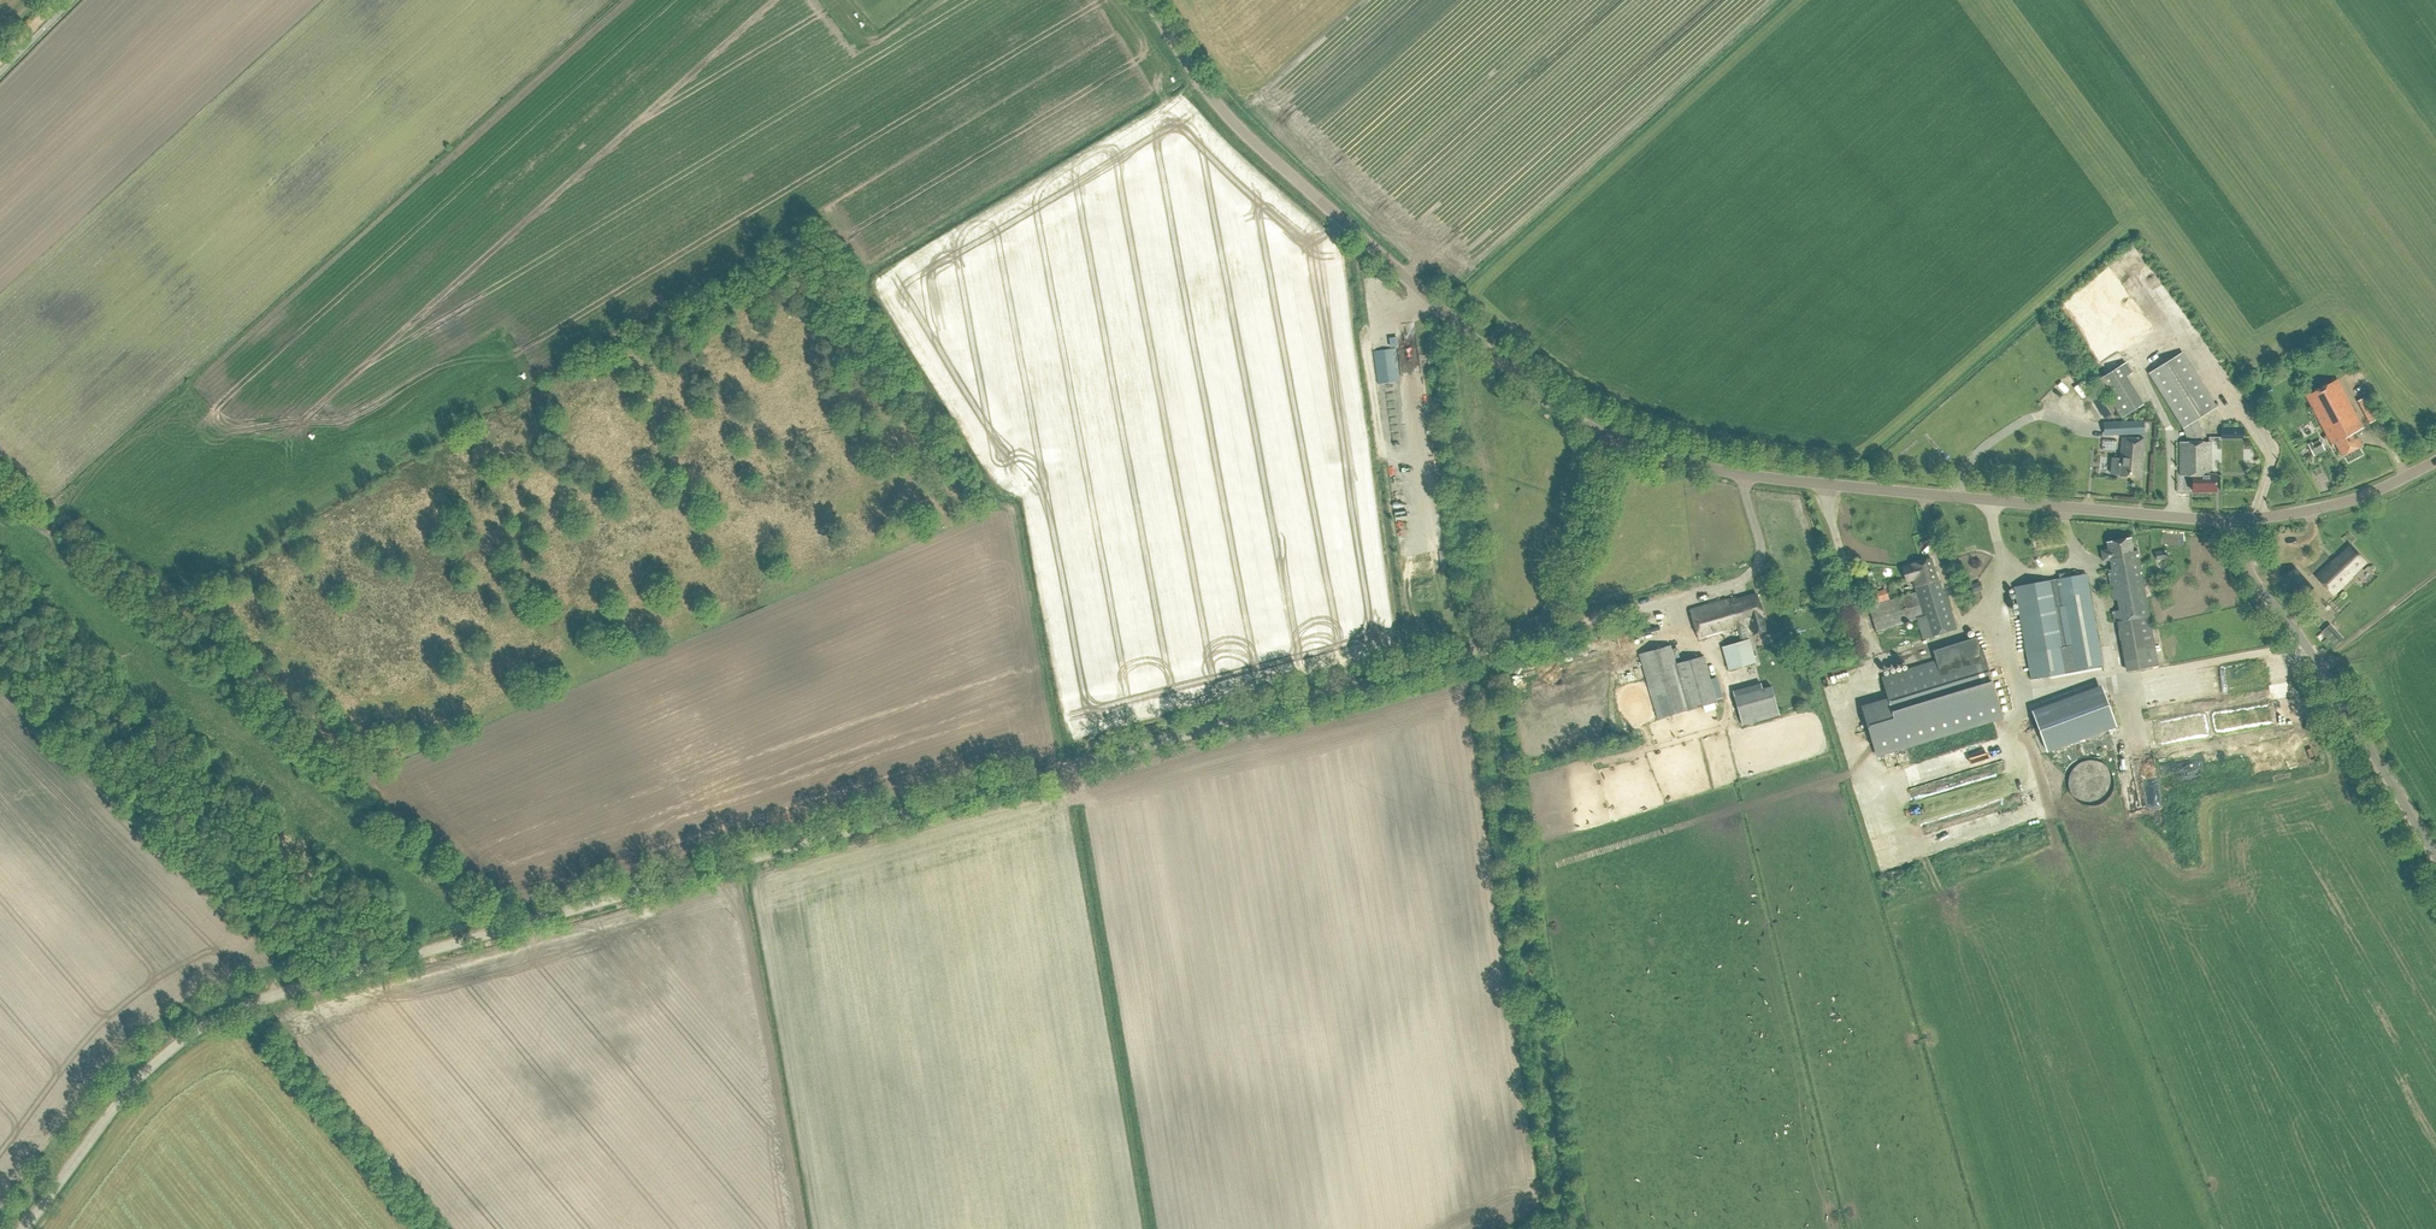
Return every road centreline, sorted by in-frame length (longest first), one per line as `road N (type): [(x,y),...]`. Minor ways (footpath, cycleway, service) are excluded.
road 1 (unclassified): [(24,1228),(167,1050),(273,995),(1508,644),(1556,605),(1615,440)]
road 2 (unclassified): [(1615,440),(1523,381),(1220,111),(1149,0)]
road 3 (unclassified): [(2234,517),(1742,474),(1615,440)]
road 4 (track): [(417,955),(72,638)]
road 5 (unclassified): [(2435,853),(2310,646),(2266,600),(2234,517)]
road 6 (unclassified): [(2234,517),(2321,510),(2376,495),(2435,463)]

